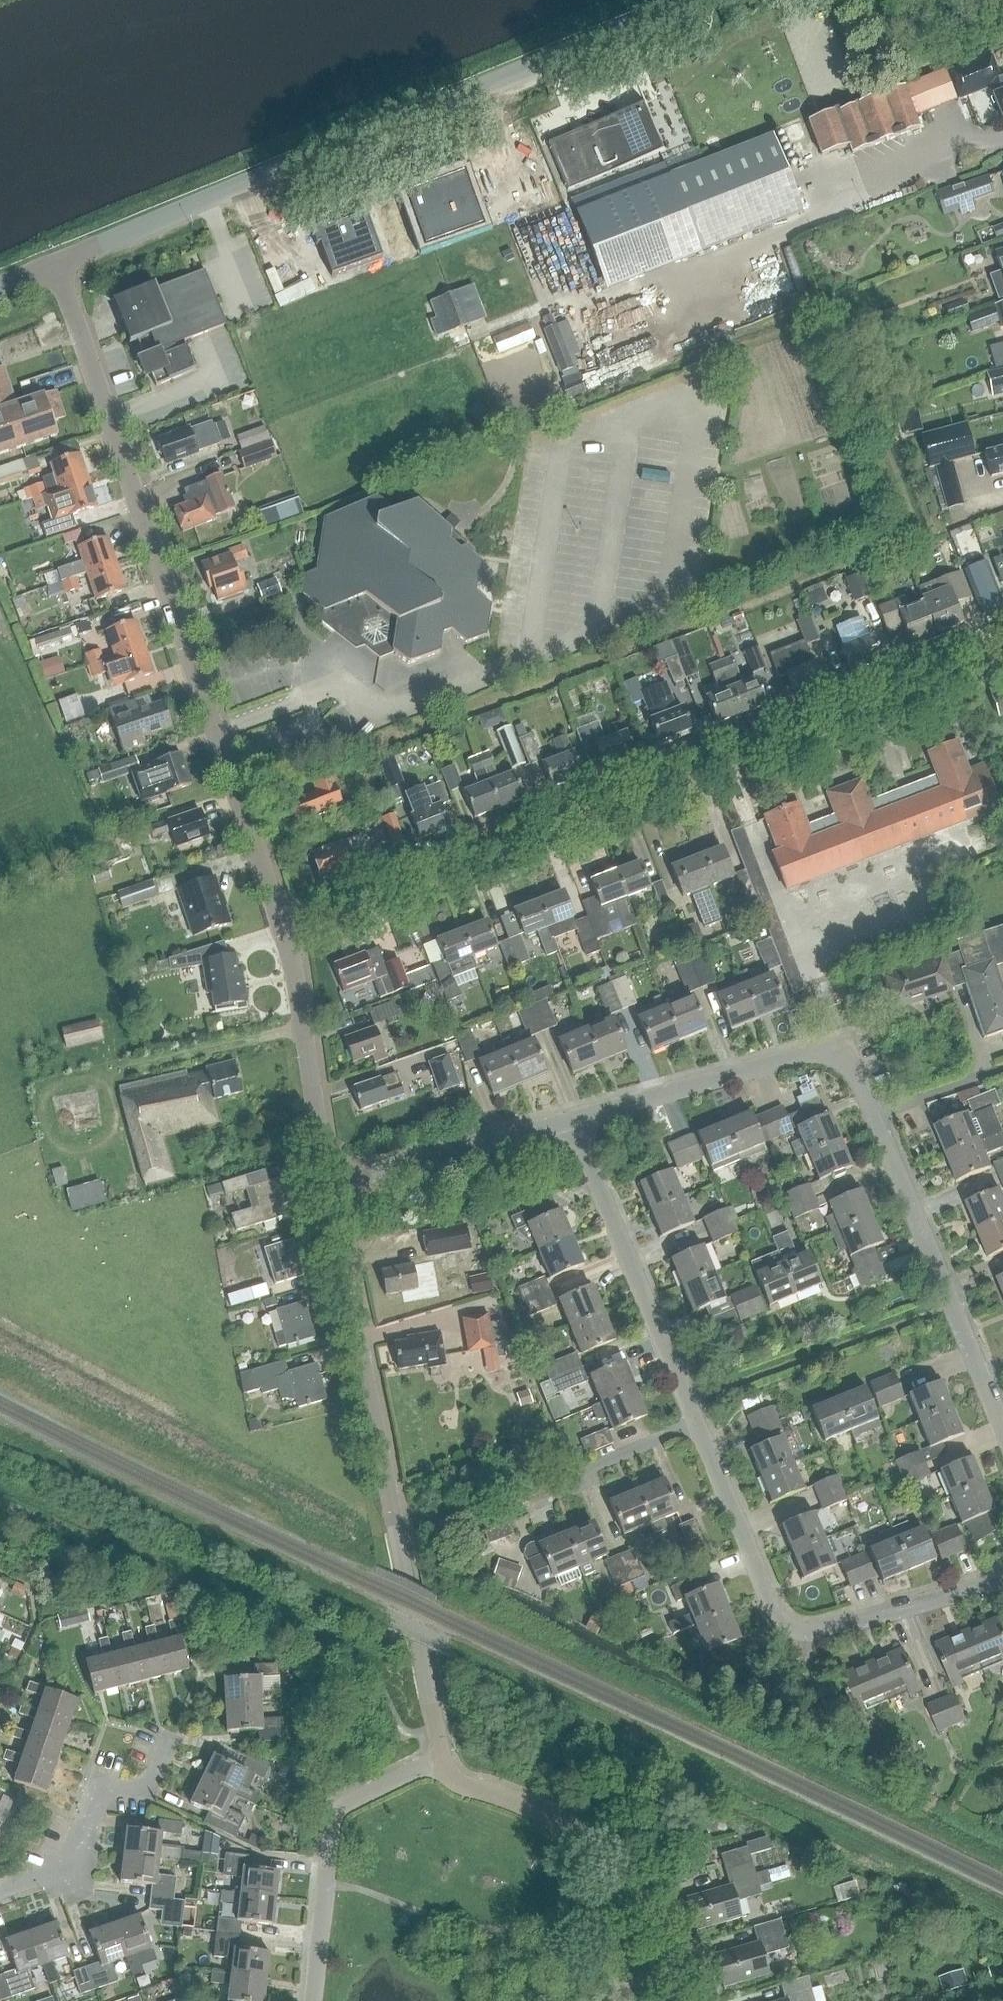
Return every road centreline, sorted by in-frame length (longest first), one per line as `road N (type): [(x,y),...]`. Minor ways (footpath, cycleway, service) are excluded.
road 1 (residential): [(282,923),(1002,653)]
road 2 (residential): [(567,1119),(842,1046),(1002,1431)]
road 3 (residential): [(282,923),(55,264)]
road 4 (tertiary): [(55,264),(693,0)]
road 5 (residential): [(441,1759),(327,1185)]
road 6 (residential): [(1002,1579),(826,1628),(784,1624),(694,1423)]
road 7 (residential): [(679,2000),(622,1886),(594,1854),(533,1809),(458,1784),(441,1759)]
road 8 (residential): [(694,1423),(567,1119)]
road 9 (residential): [(312,2000),(335,1814),(441,1759)]
road 10 (residential): [(327,1185),(282,923)]
road 11 (residential): [(0,1888),(73,1863),(100,1785),(147,1787),(170,1739)]
road 12 (residential): [(327,1185),(567,1119)]
road 13 (residential): [(489,1523),(694,1423)]

